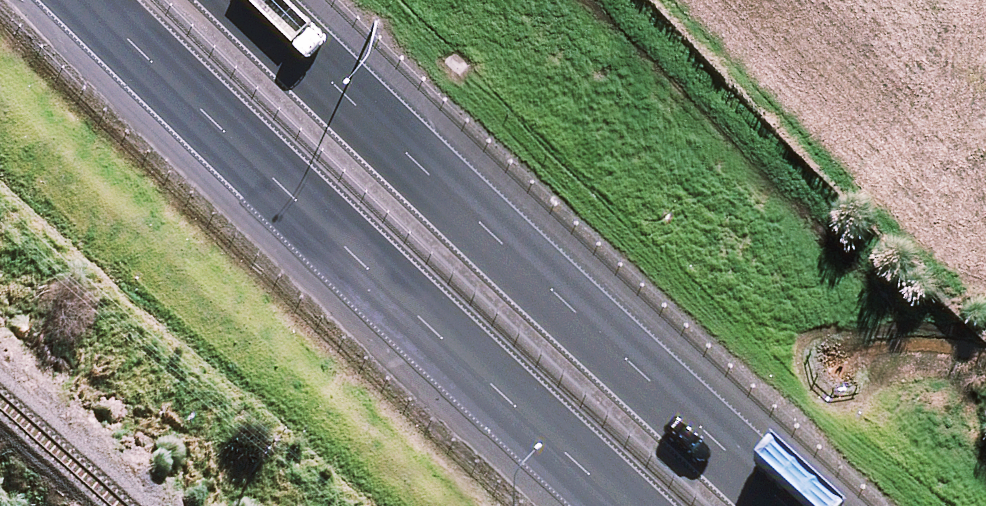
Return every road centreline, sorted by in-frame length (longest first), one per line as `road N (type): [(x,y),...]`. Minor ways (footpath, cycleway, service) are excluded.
road 1 (motorway): [(245,0),(373,131),(790,505)]
road 2 (motorway): [(622,505),(84,0)]

